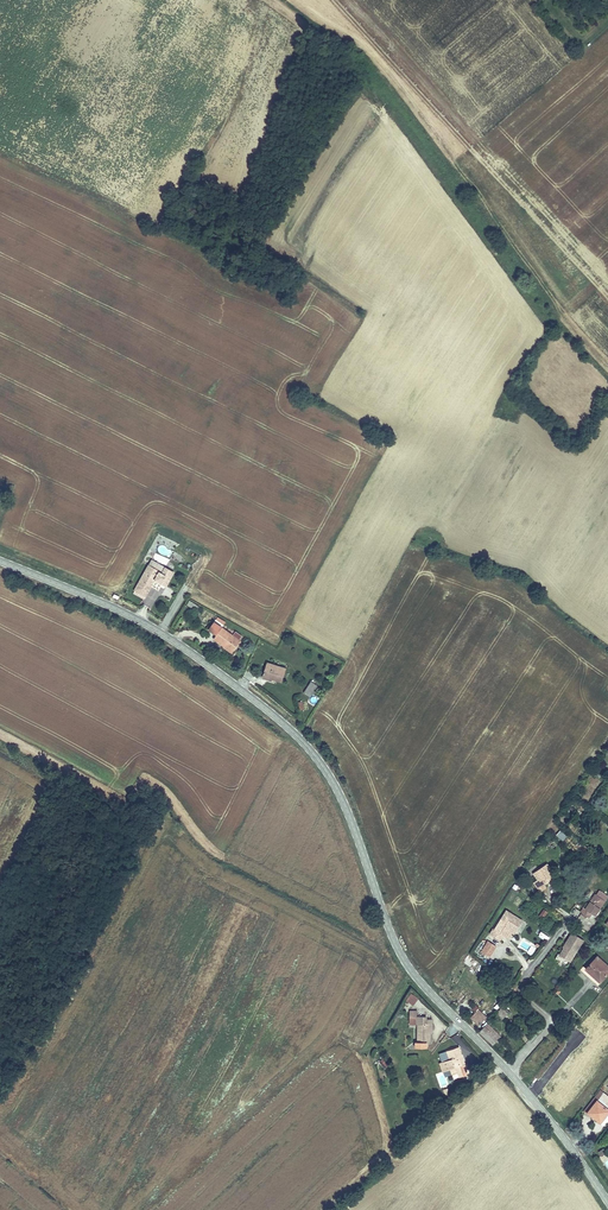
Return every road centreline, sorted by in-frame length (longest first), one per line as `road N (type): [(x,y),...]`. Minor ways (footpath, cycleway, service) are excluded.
road 1 (tertiary): [(509,1072),(402,957),(344,804),(305,744),(153,628),(0,561)]
road 2 (residential): [(570,921),(523,979),(522,993),(549,1026),(509,1072)]
road 3 (tertiary): [(607,1202),(509,1072)]

